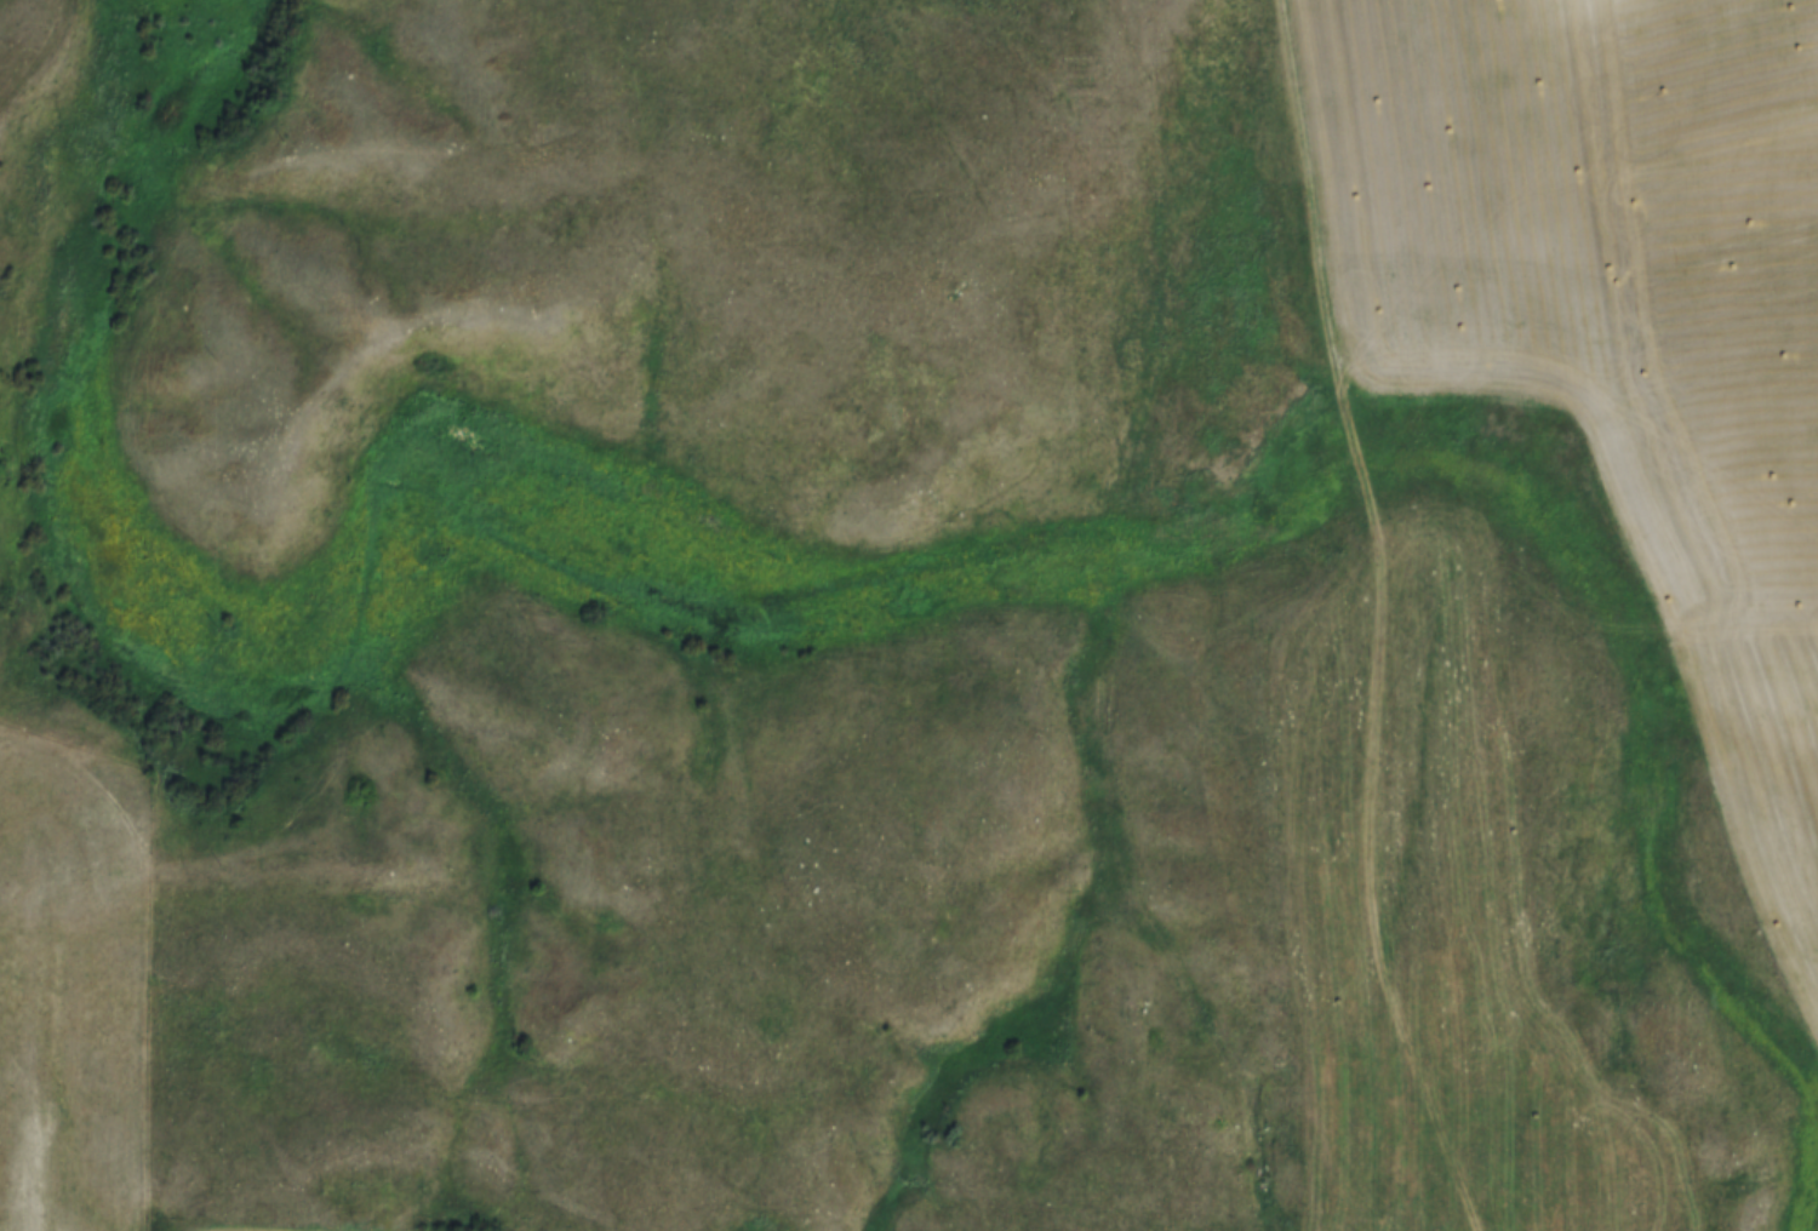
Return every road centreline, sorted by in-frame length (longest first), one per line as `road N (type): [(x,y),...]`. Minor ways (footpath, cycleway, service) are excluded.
road 1 (track): [(1279,0),(1320,269),(1374,509),(1355,805),(1354,895),(1366,990),(1389,1065),(1473,1230)]

